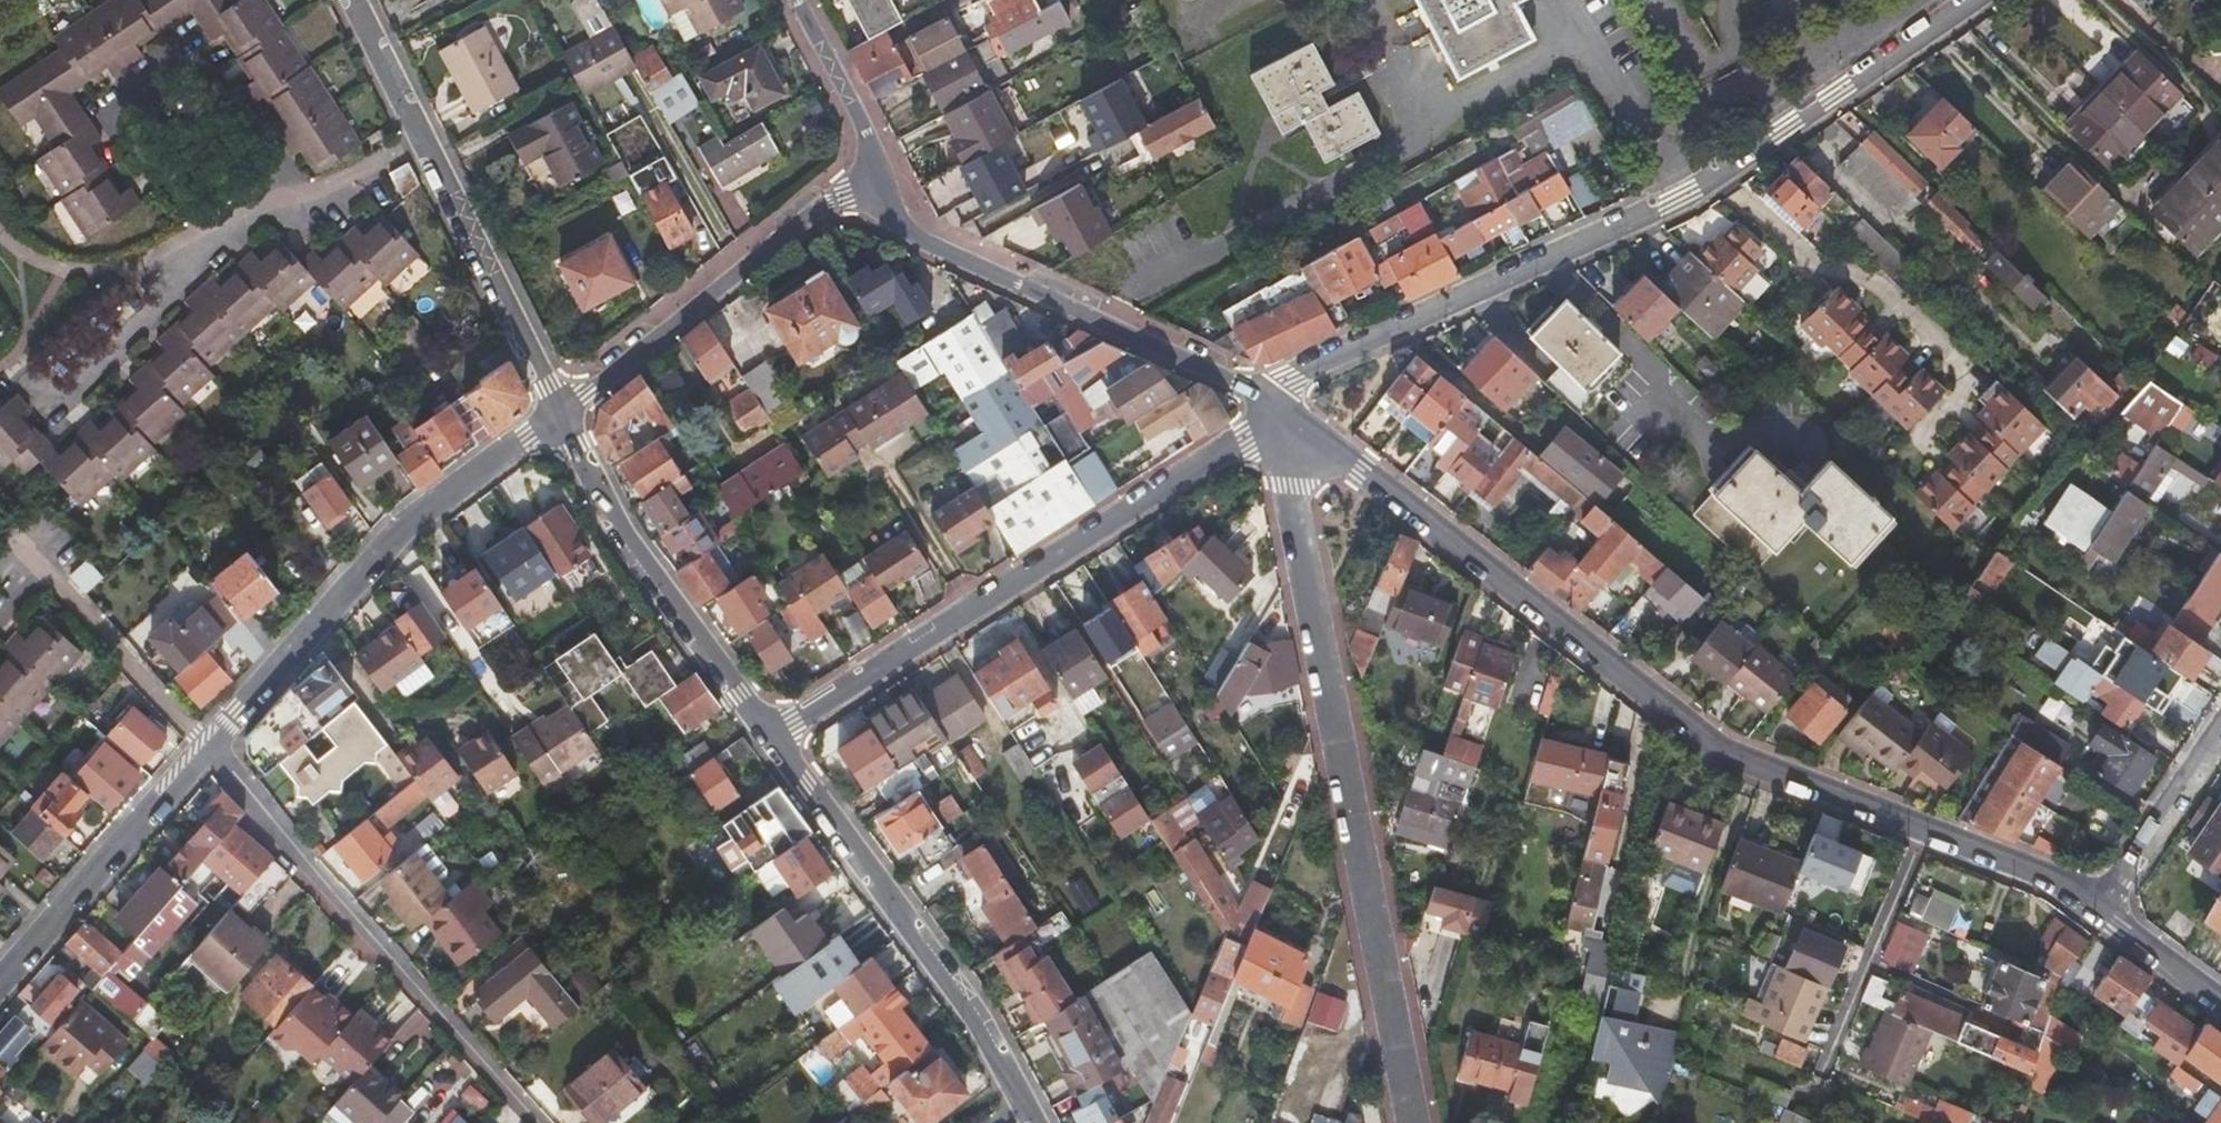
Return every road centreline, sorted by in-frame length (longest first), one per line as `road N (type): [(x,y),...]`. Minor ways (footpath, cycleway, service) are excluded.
road 1 (residential): [(1275,407),(1725,750),(2050,882),(2101,915)]
road 2 (residential): [(1971,0),(1684,202),(1294,378),(1275,407)]
road 3 (residential): [(1413,1122),(1275,407)]
road 4 (residential): [(1275,407),(1248,443),(776,738)]
road 5 (unclassified): [(541,1122),(204,750)]
road 6 (residential): [(558,417),(406,522),(204,750)]
road 7 (residential): [(558,417),(348,0)]
road 8 (residential): [(1037,1122),(965,994),(776,738)]
road 9 (residential): [(875,187),(917,242),(1275,407)]
road 10 (residential): [(558,417),(831,200),(875,187)]
road 11 (residential): [(776,738),(631,540),(558,417)]
road 12 (residential): [(204,750),(0,980)]
road 13 (residential): [(2101,915),(2220,737)]
road 14 (residential): [(794,0),(865,132),(875,187)]
road 15 (residential): [(2101,915),(2220,1005)]

